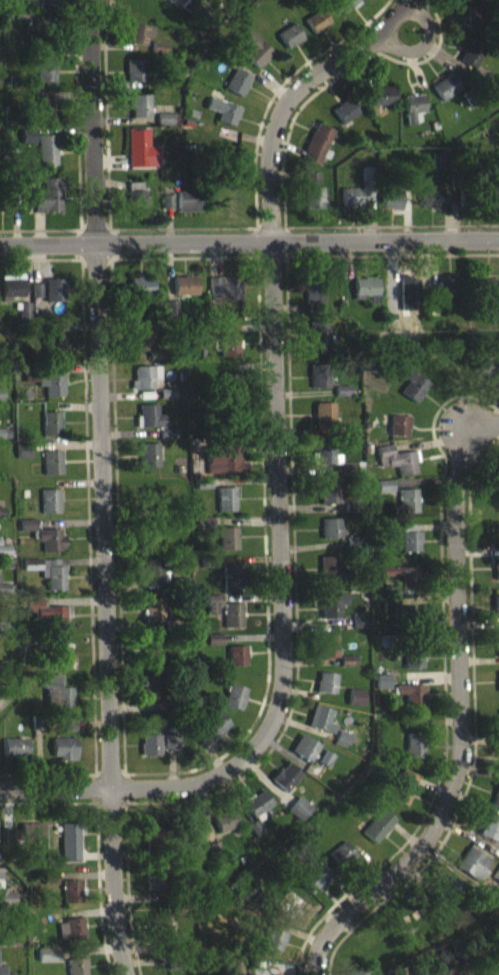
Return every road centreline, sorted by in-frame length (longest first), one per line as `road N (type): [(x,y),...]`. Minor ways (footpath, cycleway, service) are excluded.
road 1 (residential): [(98,0),(89,58),(107,789),(124,974)]
road 2 (residential): [(408,0),(398,23),(327,65),(275,120),(269,164),(278,713),(261,747),(227,773)]
road 3 (residential): [(498,420),(457,459),(461,764),(419,843),(326,932),(320,974)]
road 4 (tertiary): [(0,245),(498,237)]
road 5 (residential): [(0,789),(107,789),(227,773)]

